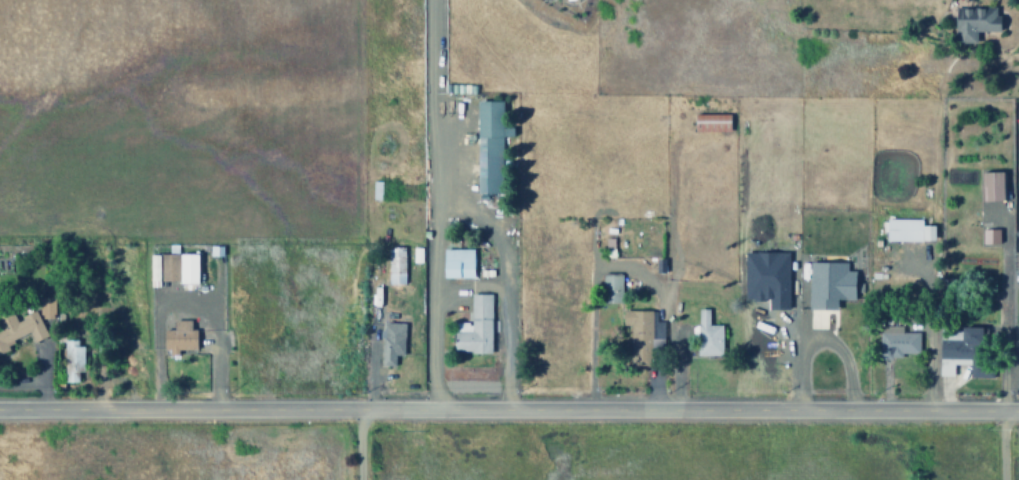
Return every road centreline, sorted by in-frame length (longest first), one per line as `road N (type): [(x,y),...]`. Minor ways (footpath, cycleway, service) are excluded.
road 1 (residential): [(0,406),(1018,406)]
road 2 (residential): [(444,404),(430,364),(429,0)]

